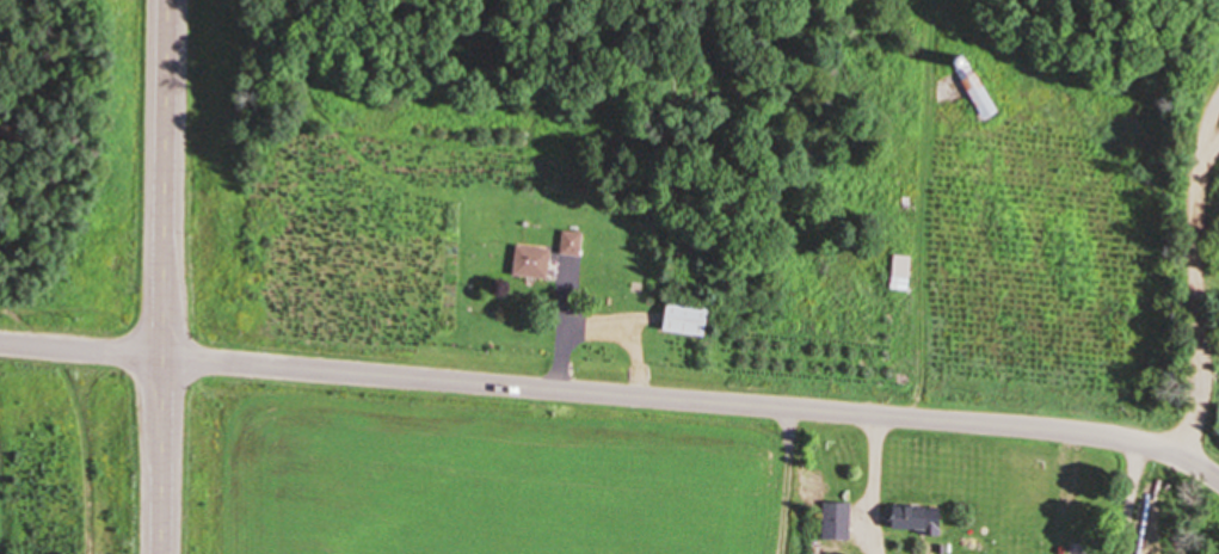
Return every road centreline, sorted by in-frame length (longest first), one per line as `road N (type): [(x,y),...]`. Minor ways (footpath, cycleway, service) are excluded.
road 1 (tertiary): [(1218,477),(1172,450),(1120,435),(0,343)]
road 2 (primary): [(159,553),(165,0)]

